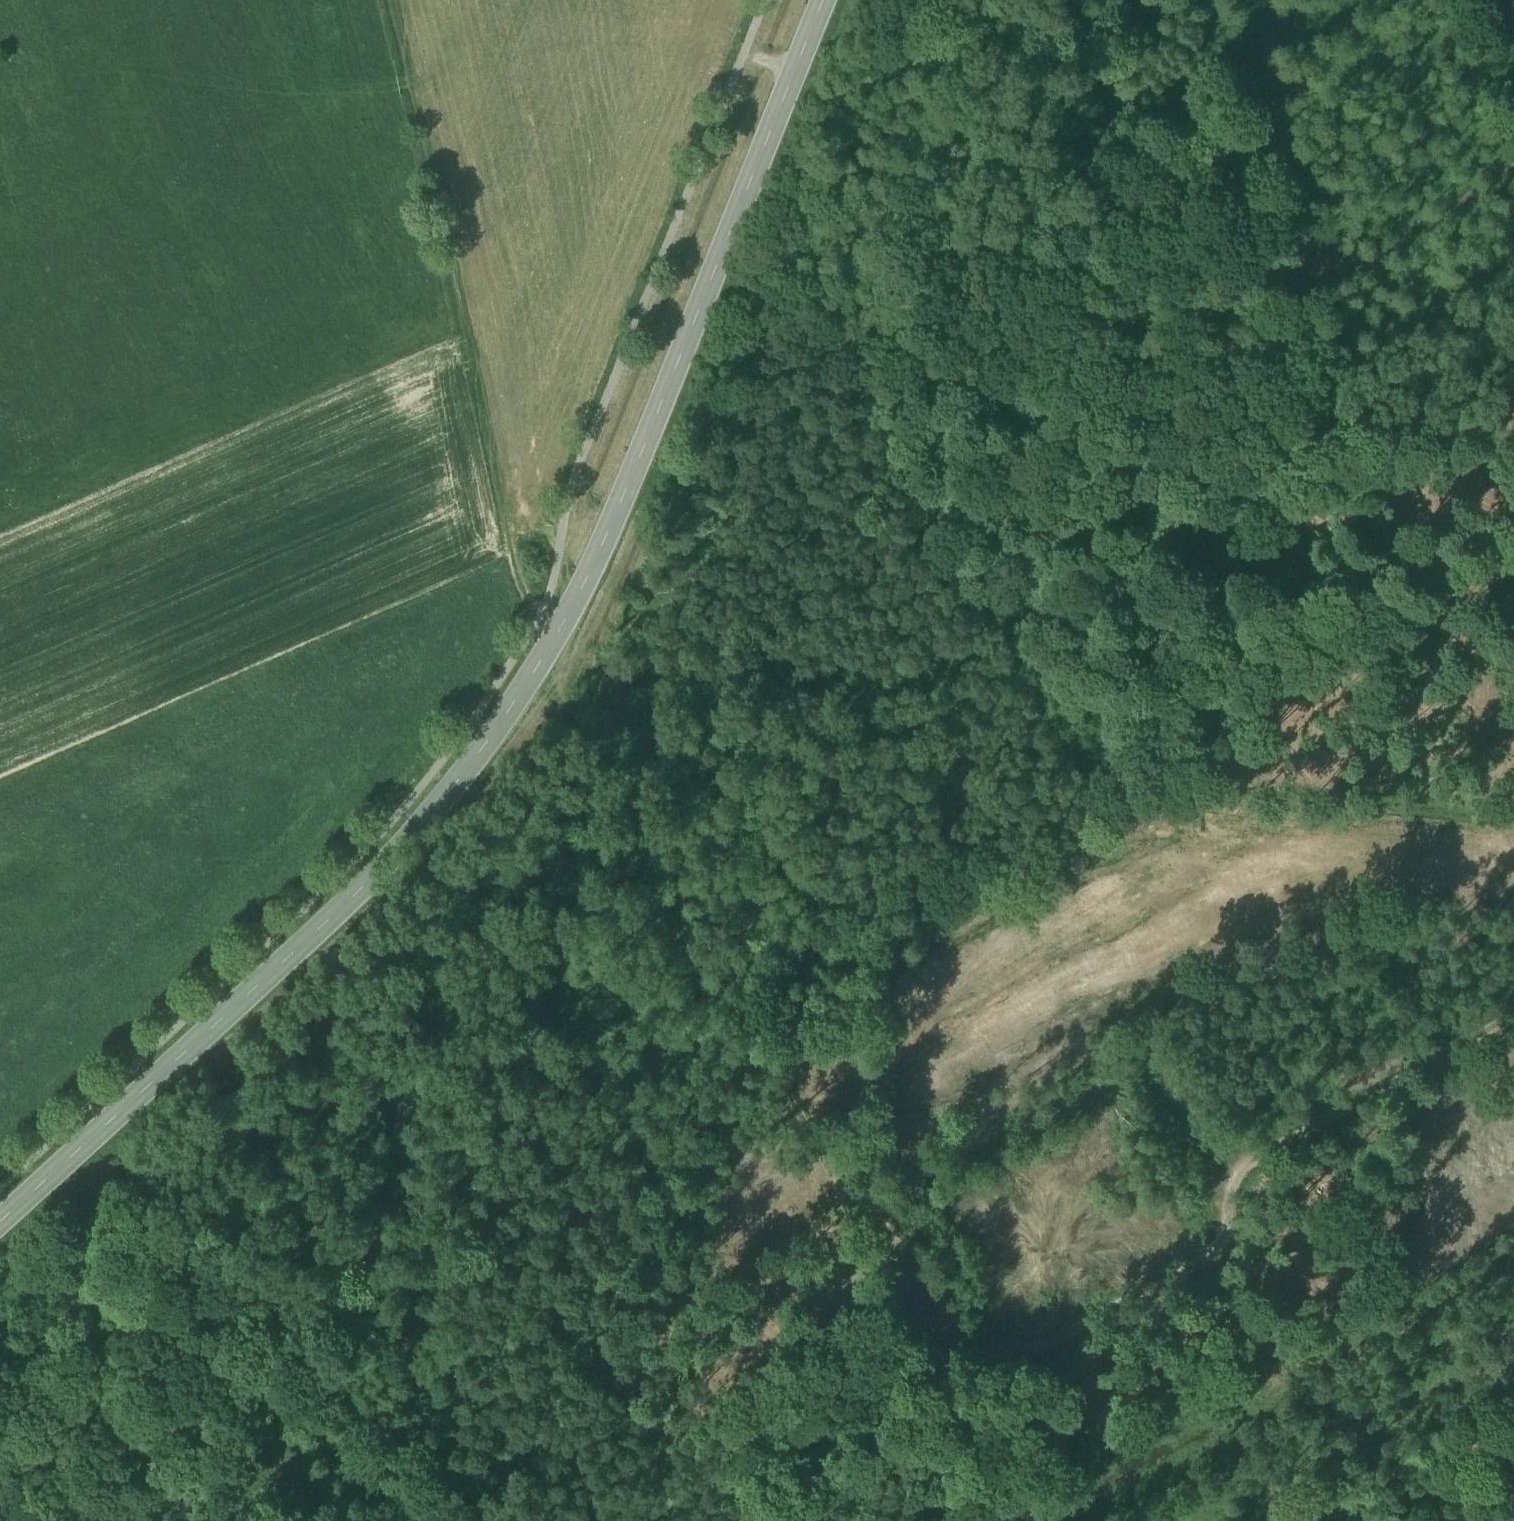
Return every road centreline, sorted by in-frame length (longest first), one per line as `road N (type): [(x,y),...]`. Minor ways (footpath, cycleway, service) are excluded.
road 1 (secondary): [(824,0),(594,574),(458,788),(336,915),(0,1223)]
road 2 (track): [(1023,1520),(551,683),(535,671)]
road 3 (track): [(392,0),(513,552),(539,614),(559,635)]

